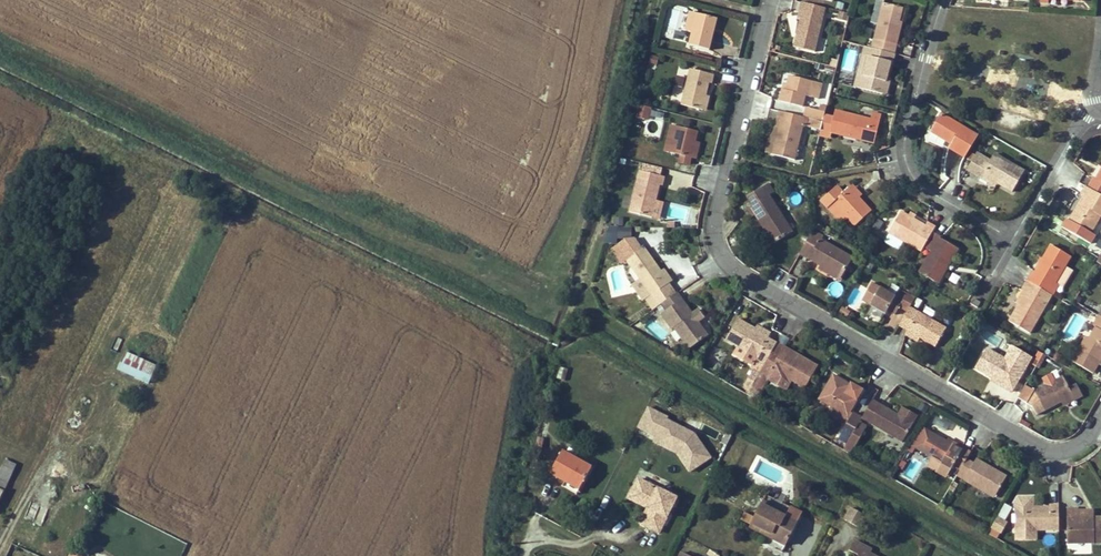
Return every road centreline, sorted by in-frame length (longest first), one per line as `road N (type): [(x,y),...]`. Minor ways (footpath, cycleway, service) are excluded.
road 1 (residential): [(766,0),(711,208),(714,254),(1039,448),(1069,448),(1100,416)]
road 2 (residential): [(940,0),(904,155),(918,183),(965,215),(1013,229)]
road 3 (residential): [(1013,229),(1089,107)]

